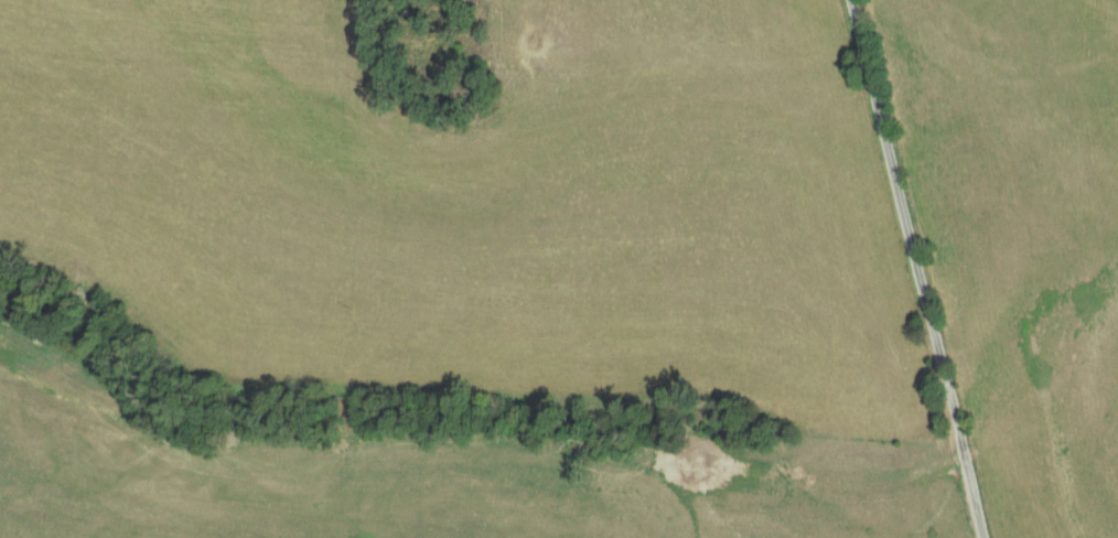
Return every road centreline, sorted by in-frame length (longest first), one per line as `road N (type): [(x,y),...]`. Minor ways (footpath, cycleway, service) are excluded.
road 1 (residential): [(984,537),(852,0)]

